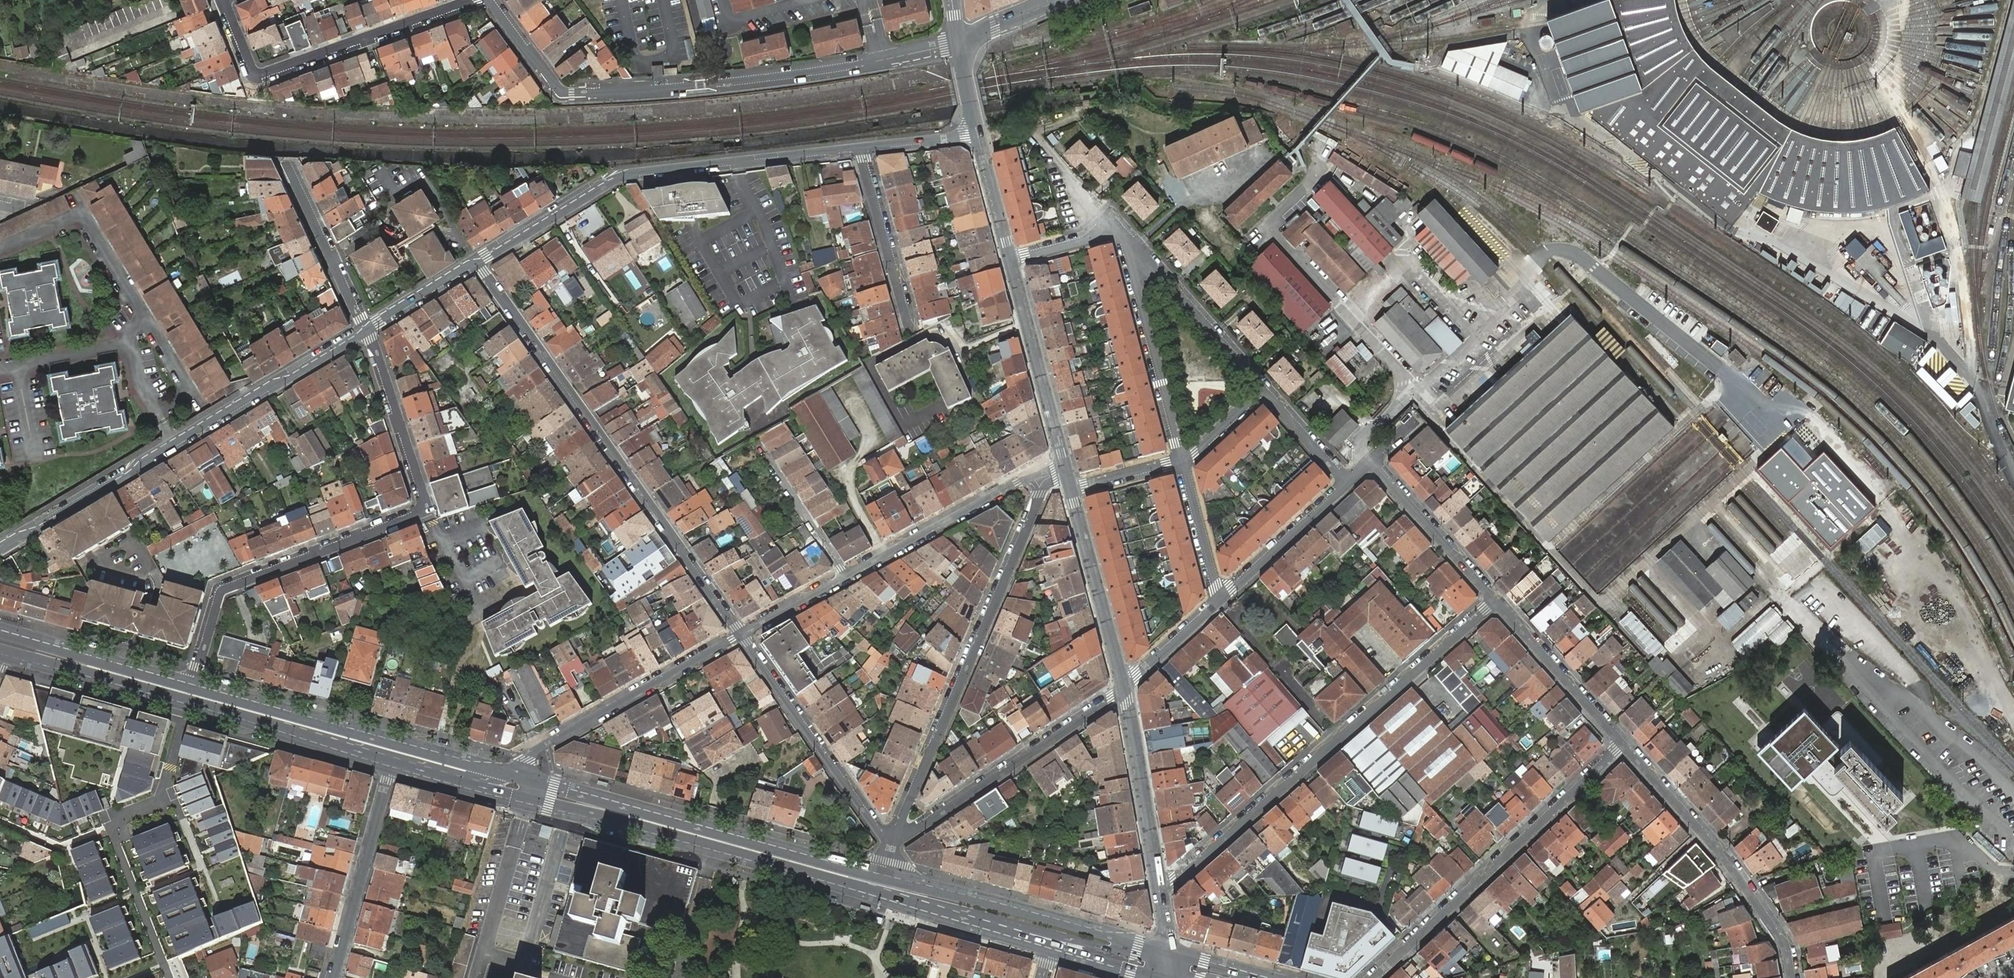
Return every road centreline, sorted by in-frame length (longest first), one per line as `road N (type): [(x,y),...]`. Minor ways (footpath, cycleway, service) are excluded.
road 1 (primary): [(390,766),(878,897)]
road 2 (residential): [(193,684),(221,592),(422,509),(366,331)]
road 3 (residential): [(739,636),(477,265)]
road 4 (residential): [(1158,885),(1187,874),(1496,602)]
road 5 (residential): [(881,60),(563,93),(489,0)]
road 6 (residential): [(366,331),(0,548)]
road 7 (residential): [(862,147),(627,174),(477,265)]
road 8 (primary): [(0,654),(390,766)]
road 9 (residential): [(891,847),(1041,493),(1038,478)]
road 10 (primary): [(884,875),(519,775)]
road 11 (residential): [(1623,745),(1372,977)]
road 12 (primary): [(519,775),(193,684)]
road 13 (residential): [(223,0),(251,70),(261,74),(472,0)]
road 14 (tertiary): [(878,897),(1135,957),(1151,959),(1169,950)]
road 15 (primary): [(1169,950),(884,875)]
road 16 (residential): [(1623,745),(1719,849),(1781,936),(1795,977)]
road 17 (residential): [(891,847),(1122,688)]
road 18 (residential): [(519,775),(524,758),(739,636)]
road 19 (residential): [(739,636),(891,847)]
road 20 (residential): [(1121,229),(1182,459)]
road 21 (tertiary): [(1066,472),(1010,259)]
road 22 (residential): [(332,977),(390,766)]
road 23 (residential): [(1265,392),(1121,229)]
road 24 (residential): [(1038,478),(846,577)]
road 25 (tertiary): [(1122,688),(1071,488)]
road 26 (primary): [(193,684),(0,630)]
road 27 (tertiary): [(1158,885),(1122,688)]
road 28 (residential): [(1496,602),(1623,745)]
road 29 (residential): [(1371,461),(1496,602)]
road 30 (residential): [(862,147),(908,327)]
road 31 (residential): [(366,331),(288,167)]
road 32 (primary): [(878,897),(1051,948)]
road 33 (residential): [(1347,483),(1224,596)]
road 34 (residential): [(846,577),(760,444)]
road 35 (residential): [(2013,868),(1995,870),(1952,840),(1872,853)]
road 36 (residential): [(1182,459),(1224,596)]
road 37 (residential): [(1224,596),(1122,688)]
road 38 (tertiary): [(1010,259),(977,132)]
road 39 (unclassified): [(390,766),(519,775)]
road 40 (residential): [(477,265),(366,331)]
road 41 (residential): [(1034,134),(1121,229)]
road 42 (residential): [(1265,392),(1347,483)]
road 43 (residential): [(846,577),(739,636)]

